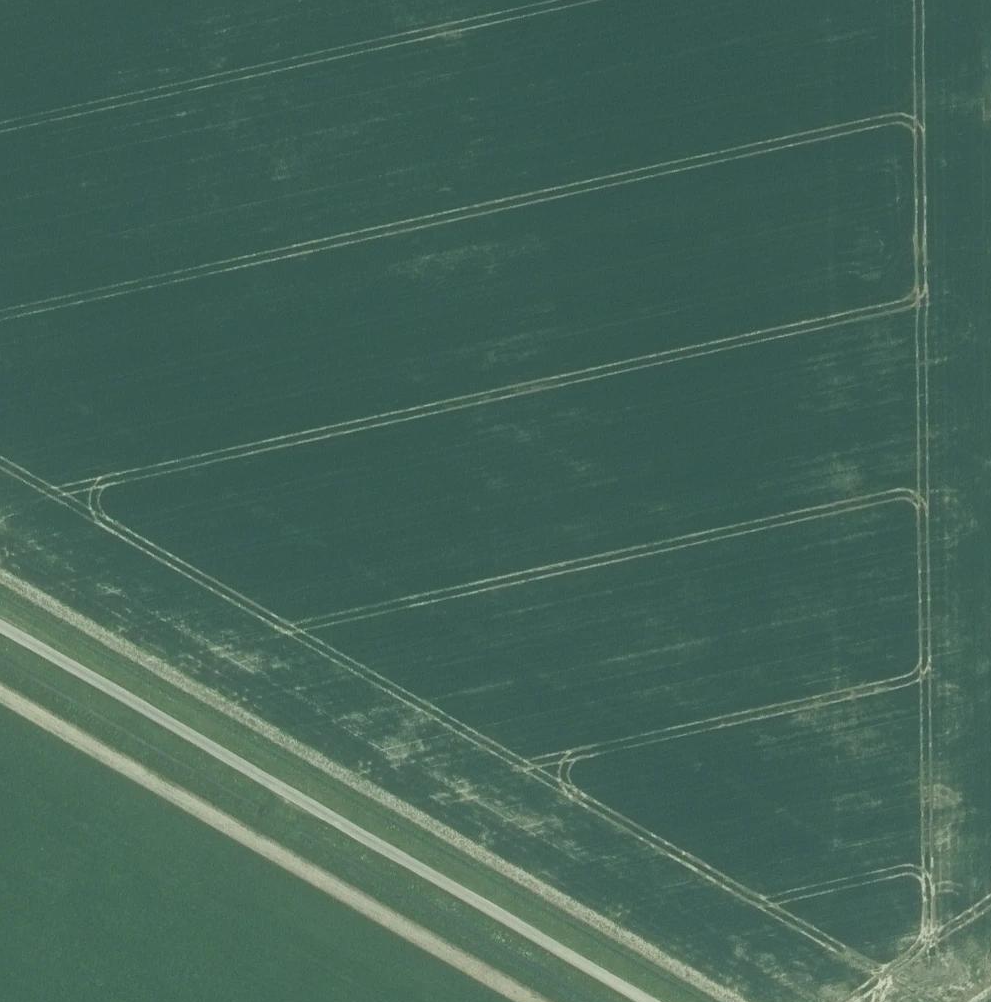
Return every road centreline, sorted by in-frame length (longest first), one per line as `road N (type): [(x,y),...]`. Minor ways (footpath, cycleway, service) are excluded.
road 1 (unclassified): [(647,1001),(0,627)]

